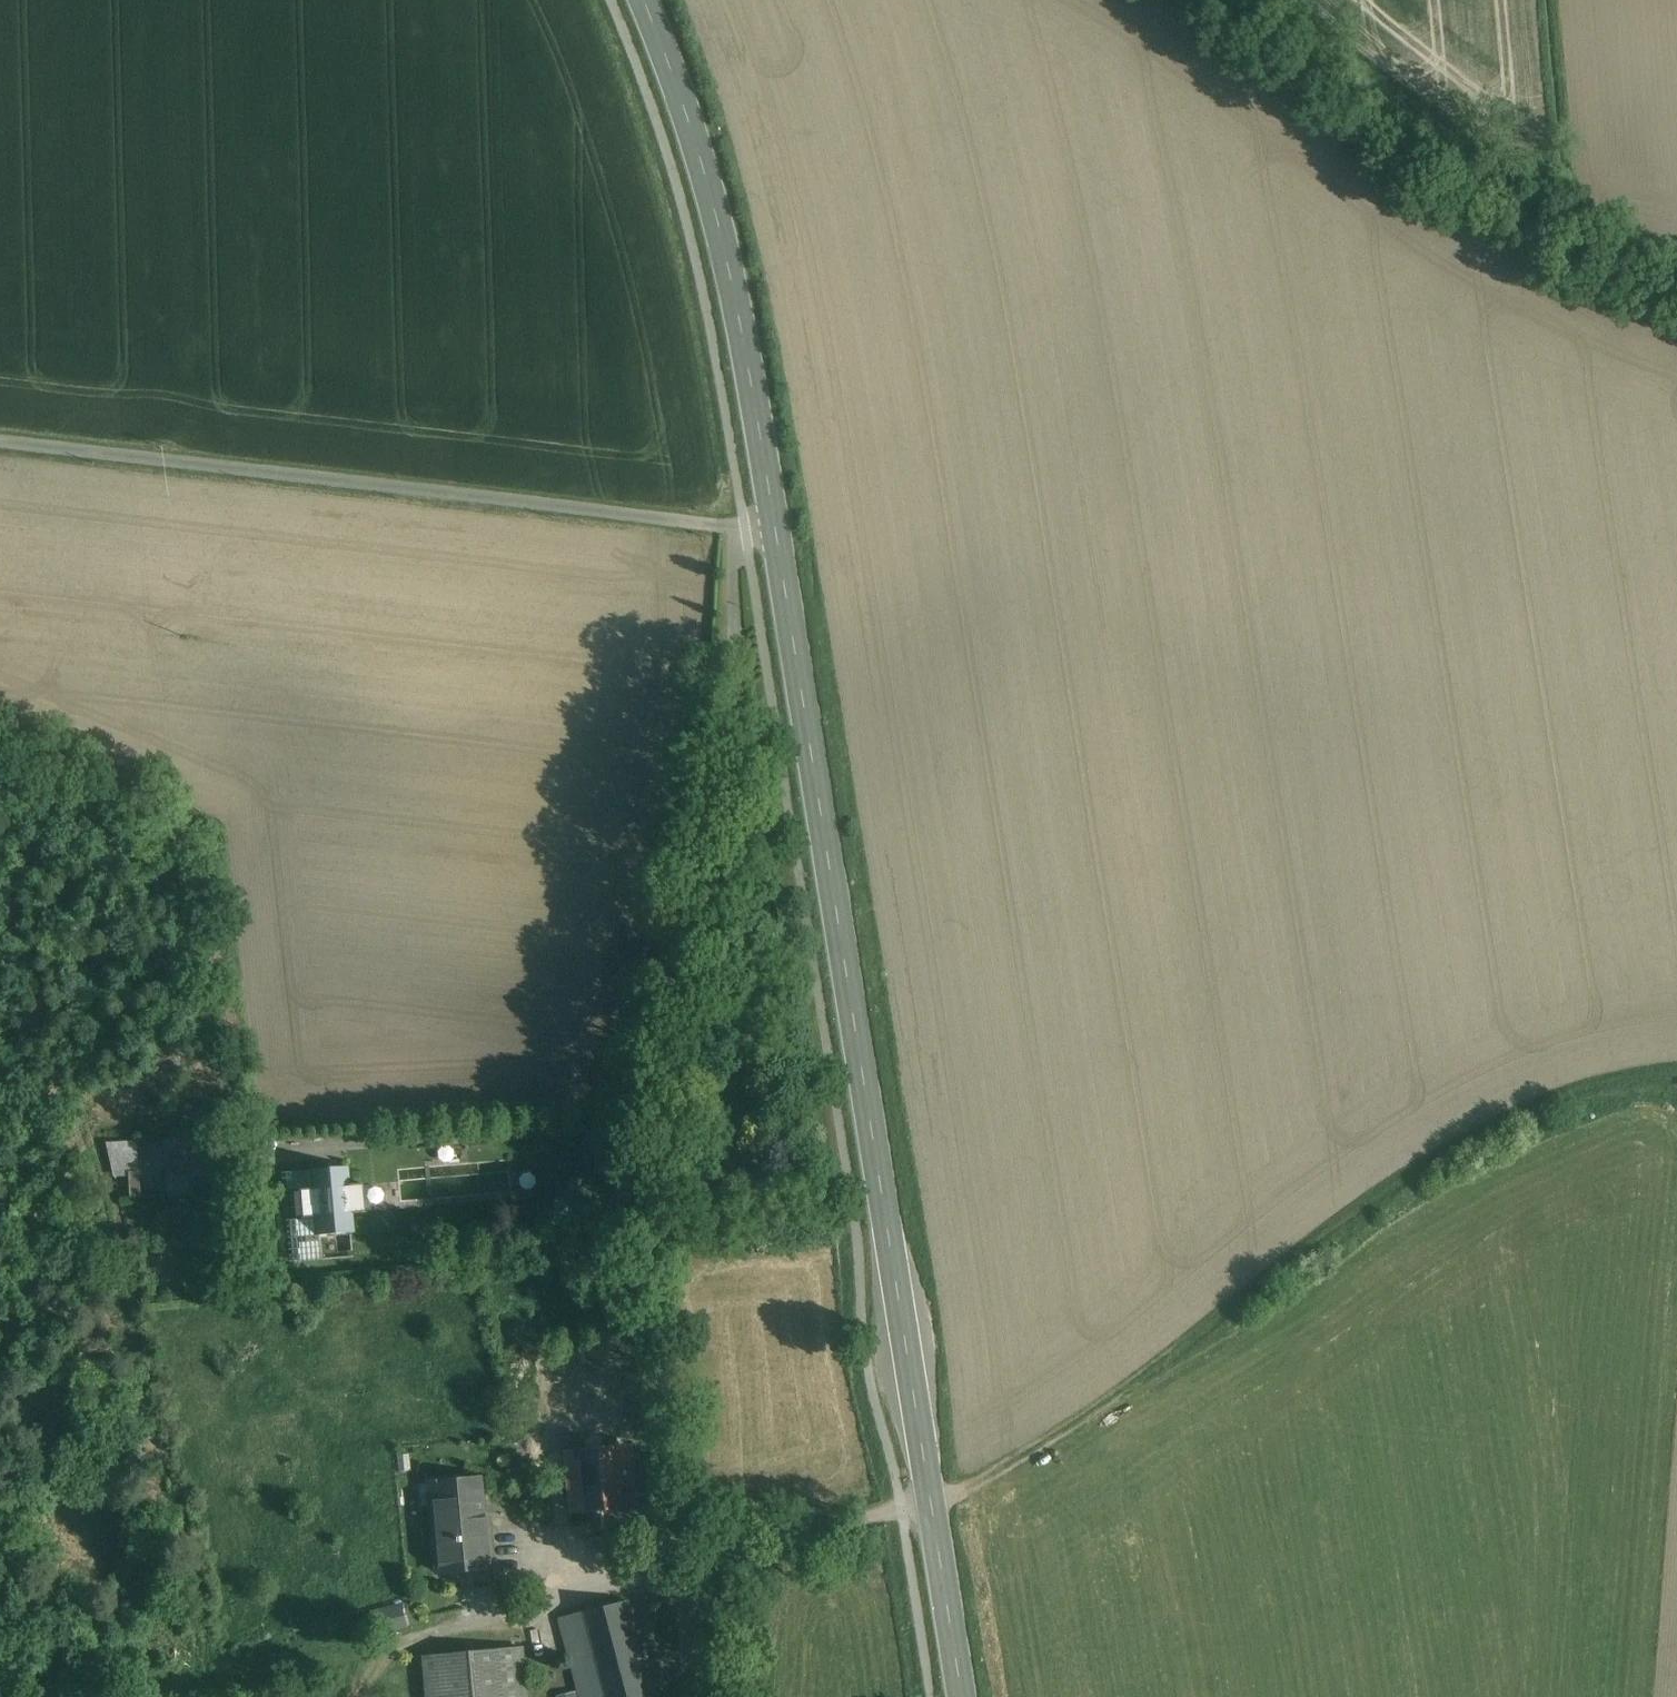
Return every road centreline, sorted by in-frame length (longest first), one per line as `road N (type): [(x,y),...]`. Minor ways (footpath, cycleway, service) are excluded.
road 1 (secondary): [(968,1696),(776,532)]
road 2 (residential): [(0,444),(776,532)]
road 3 (secondary): [(776,532),(736,270),(690,104),(647,0)]

